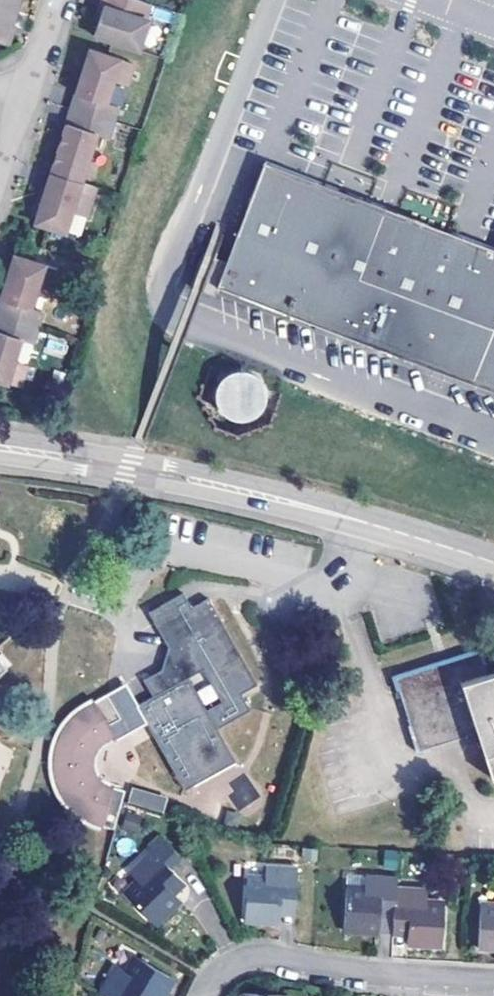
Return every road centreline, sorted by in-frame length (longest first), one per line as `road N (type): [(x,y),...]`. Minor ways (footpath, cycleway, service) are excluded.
road 1 (unclassified): [(0,449),(228,488),(493,562)]
road 2 (residential): [(203,995),(211,978),(242,960),(493,982)]

